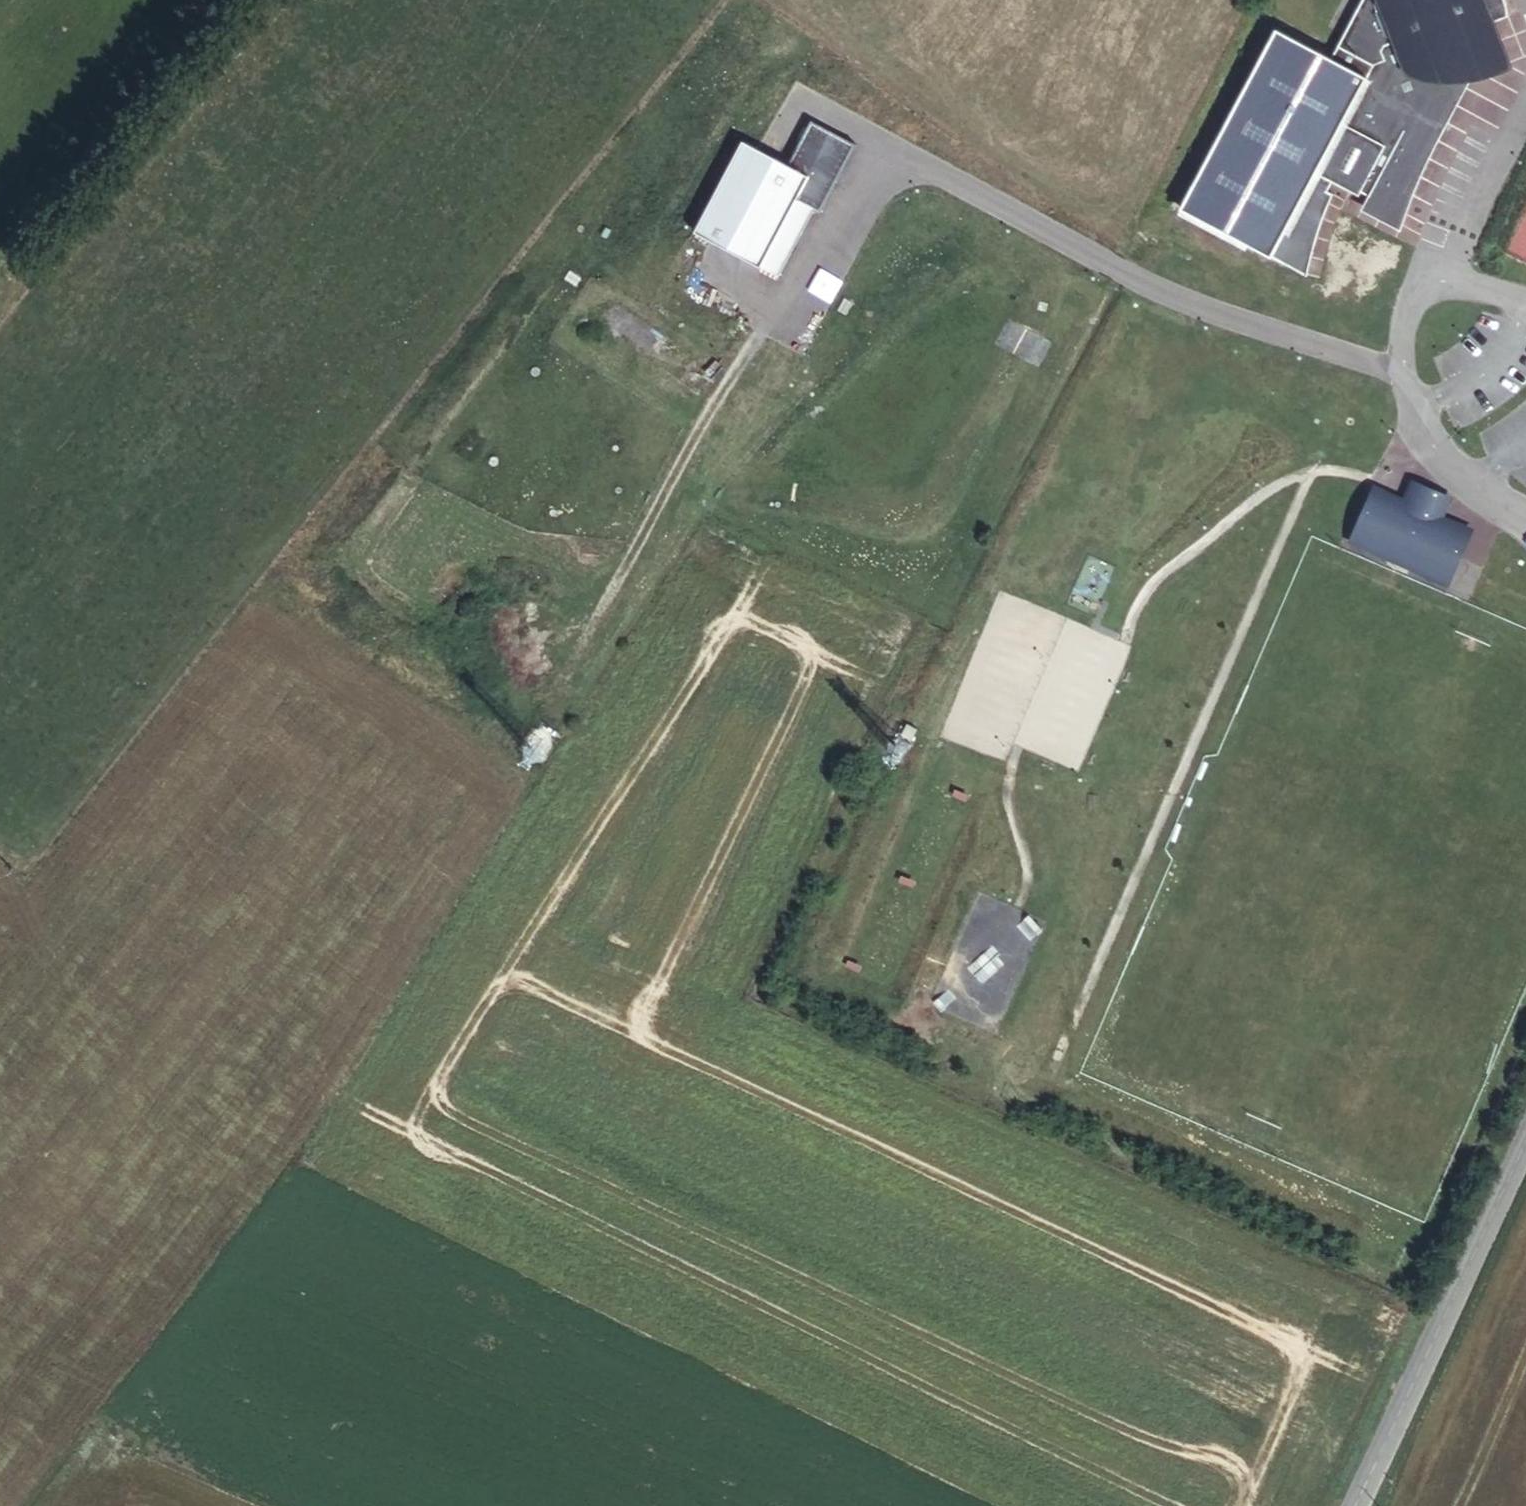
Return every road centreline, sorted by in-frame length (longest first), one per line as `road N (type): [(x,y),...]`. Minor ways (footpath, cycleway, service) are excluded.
road 1 (tertiary): [(1354,1505),(1525,1135)]

